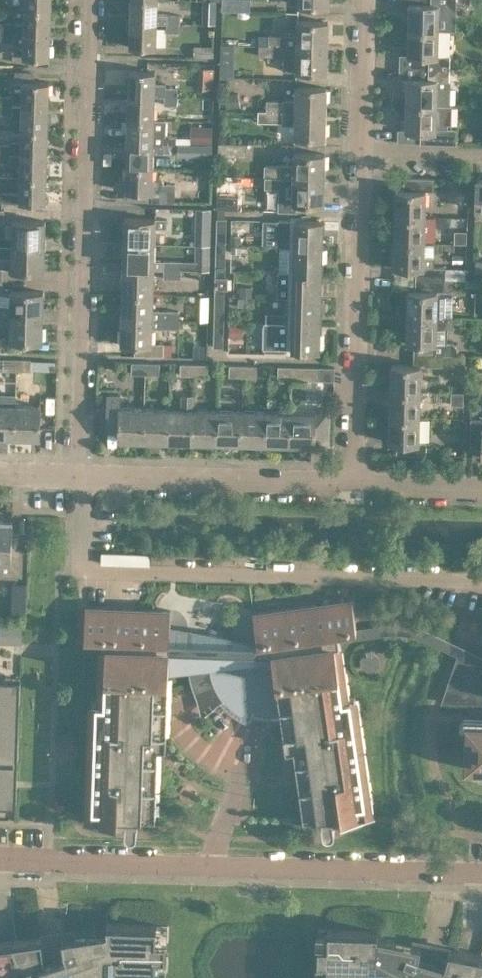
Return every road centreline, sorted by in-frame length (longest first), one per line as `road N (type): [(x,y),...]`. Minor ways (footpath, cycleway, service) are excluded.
road 1 (residential): [(481,871),(0,856)]
road 2 (residential): [(78,473),(83,0)]
road 3 (residential): [(352,482),(360,152)]
road 4 (residential): [(352,482),(78,473)]
road 5 (residential): [(360,152),(364,0)]
road 6 (residential): [(481,485),(352,482)]
road 7 (residential): [(481,154),(360,152)]

